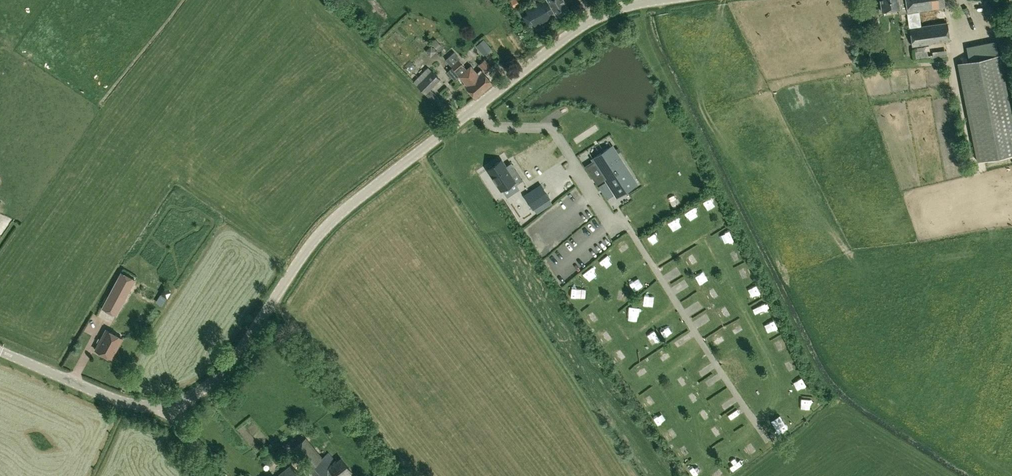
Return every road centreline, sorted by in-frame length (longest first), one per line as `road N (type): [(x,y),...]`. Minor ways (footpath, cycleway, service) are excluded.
road 1 (tertiary): [(0,349),(138,405),(164,406),(205,391),(349,205),(577,29),(650,0)]

